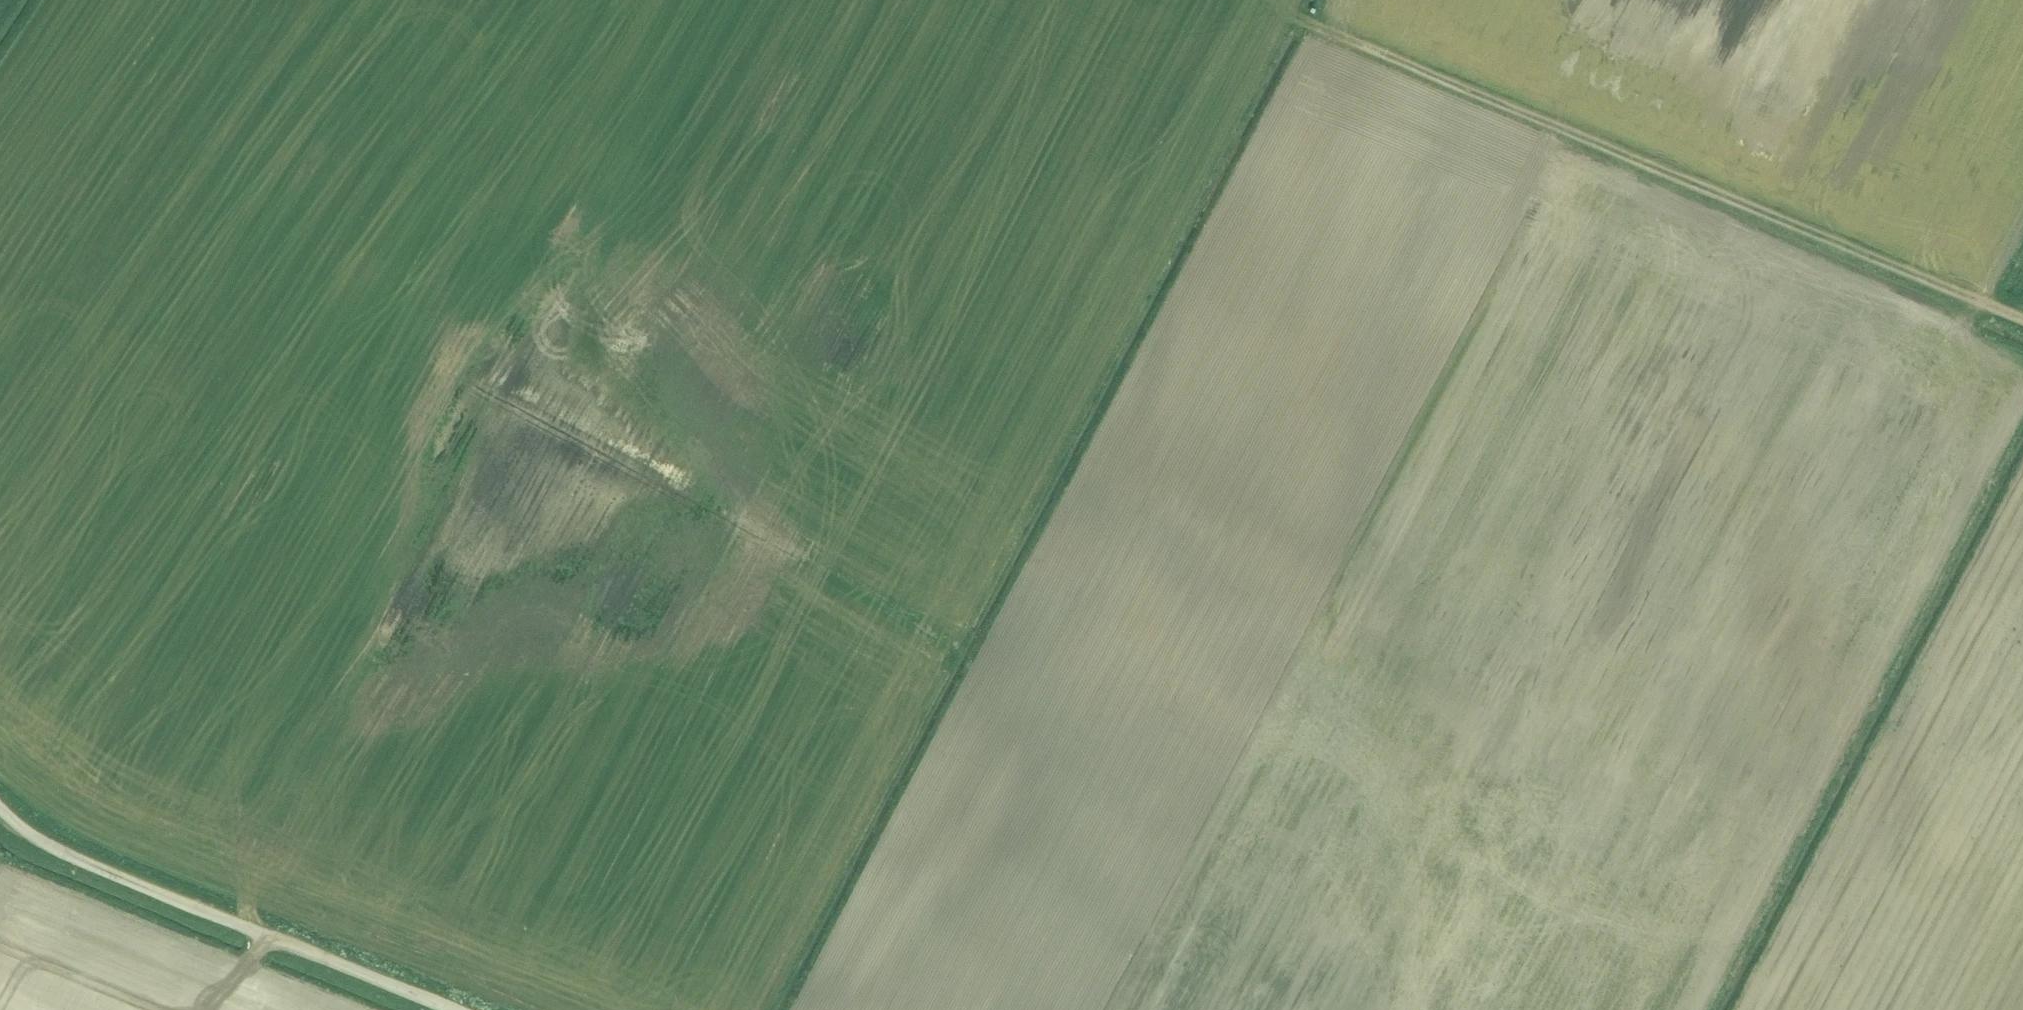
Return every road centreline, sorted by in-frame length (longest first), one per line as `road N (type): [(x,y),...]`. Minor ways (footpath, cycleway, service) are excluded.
road 1 (track): [(2022,322),(1263,3)]
road 2 (unclassified): [(447,1009),(69,857)]

